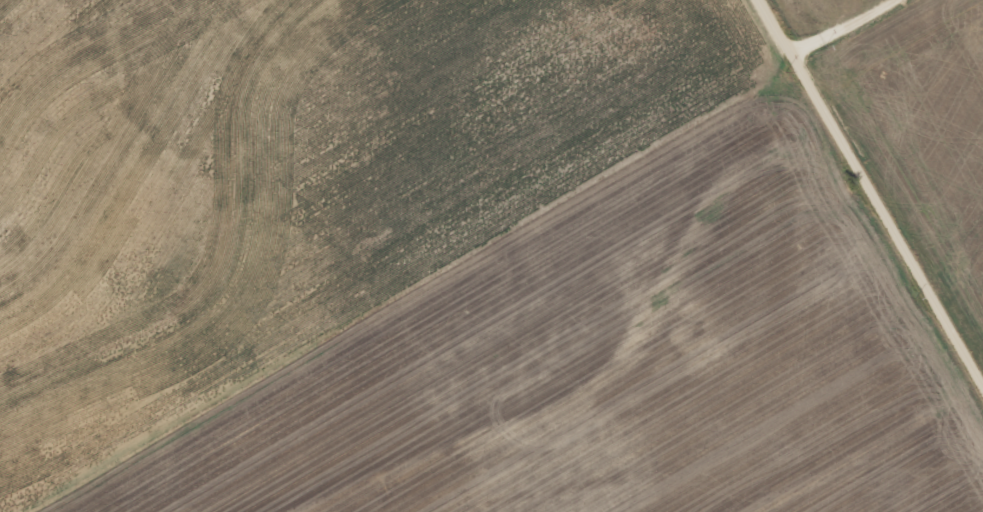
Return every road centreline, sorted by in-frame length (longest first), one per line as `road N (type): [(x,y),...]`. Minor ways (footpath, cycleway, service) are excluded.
road 1 (residential): [(182,383),(57,157),(57,106),(235,0)]
road 2 (residential): [(982,382),(794,53)]

